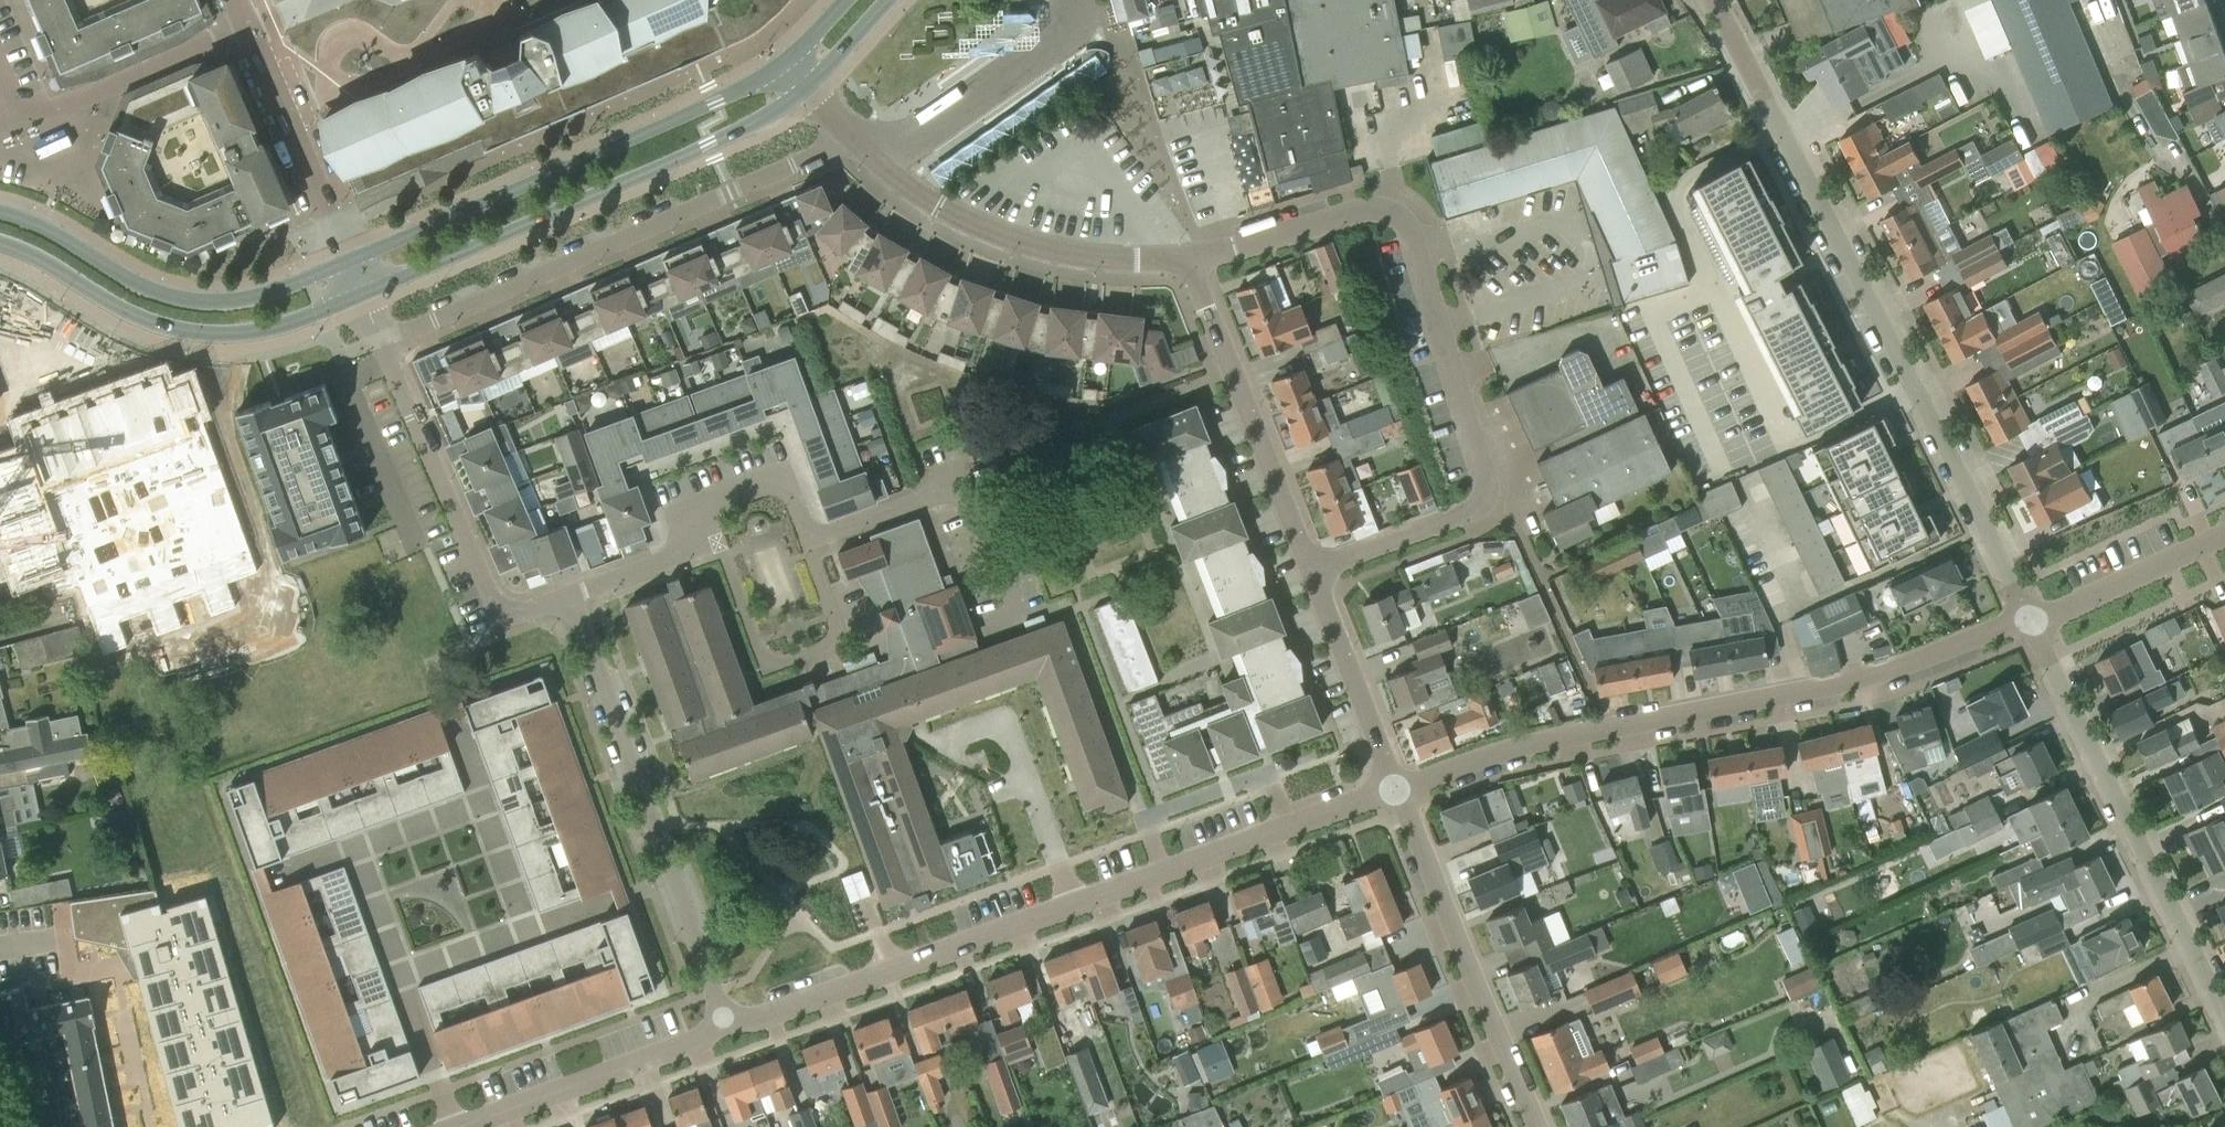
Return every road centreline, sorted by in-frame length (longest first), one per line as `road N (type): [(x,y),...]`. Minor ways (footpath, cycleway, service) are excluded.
road 1 (residential): [(1310,568),(1486,499),(1420,256),(1404,227),(1369,209),(1189,259)]
road 2 (residential): [(2034,618),(1721,0)]
road 3 (residential): [(571,596),(707,546),(694,508),(786,476),(807,538),(960,482),(1010,619)]
road 4 (unclassified): [(1401,786),(1557,738),(1863,677),(2034,618)]
road 5 (residential): [(381,342),(788,171),(847,133)]
road 6 (residential): [(730,1021),(571,596)]
road 7 (secondary): [(8,169),(34,183),(88,292),(129,327),(188,325),(357,289)]
road 8 (residential): [(2224,1010),(2034,618)]
road 9 (secondary): [(451,247),(709,147),(808,90)]
road 10 (secondary): [(787,61),(553,174),(451,247)]
road 11 (unclassified): [(1189,259),(1068,251),(1009,235),(904,183),(847,133)]
road 12 (residential): [(571,596),(504,620),(381,342)]
road 13 (unclassified): [(1543,1126),(1401,786)]
road 14 (unclassified): [(730,1021),(1077,903)]
road 15 (unclassified): [(1310,568),(1189,259)]
road 16 (residential): [(357,289),(244,22)]
road 17 (unclassified): [(462,1126),(730,1021)]
road 18 (residential): [(19,120),(244,22)]
road 19 (unclassified): [(1401,786),(1310,568)]
road 20 (residential): [(1057,847),(1009,724),(935,746)]
road 21 (unclassified): [(2034,618),(2224,535)]
road 22 (residential): [(1145,817),(1268,776),(1291,825)]
road 23 (unclassified): [(1165,871),(1291,825)]

